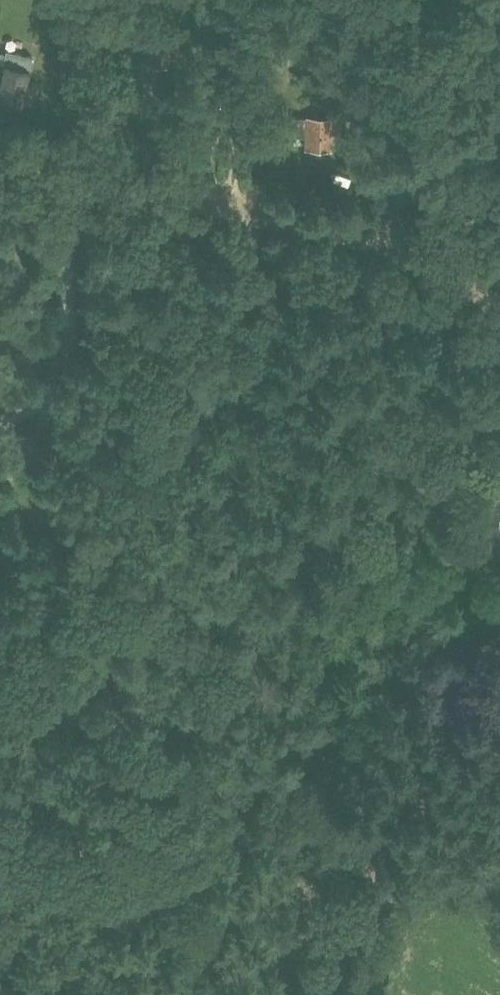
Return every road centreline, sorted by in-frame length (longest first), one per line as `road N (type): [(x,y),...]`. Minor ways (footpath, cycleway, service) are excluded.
road 1 (track): [(499,276),(0,165)]

